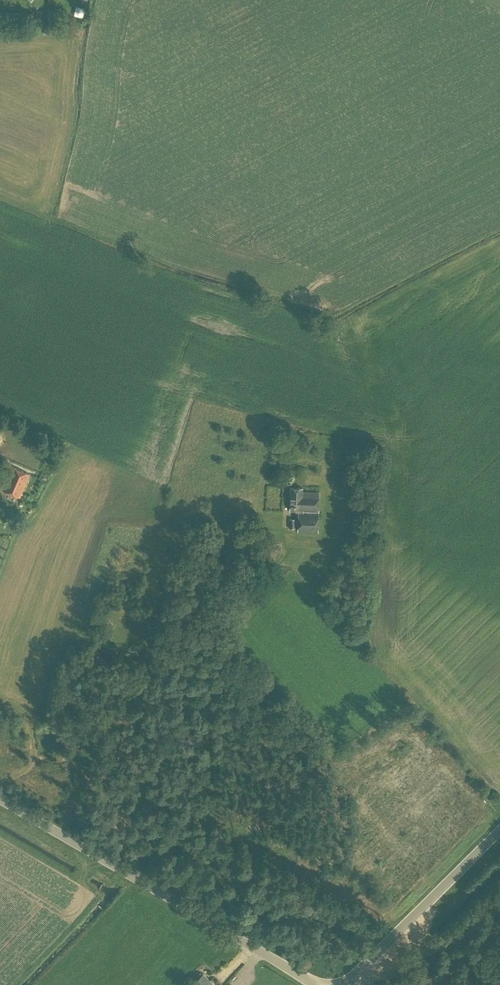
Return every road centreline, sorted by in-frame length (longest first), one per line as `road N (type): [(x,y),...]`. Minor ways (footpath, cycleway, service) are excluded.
road 1 (track): [(169,897),(205,852),(214,820),(220,627),(282,554)]
road 2 (unclassified): [(320,984),(0,798)]
road 3 (unclassified): [(344,984),(499,834)]
road 4 (track): [(499,911),(359,984)]

